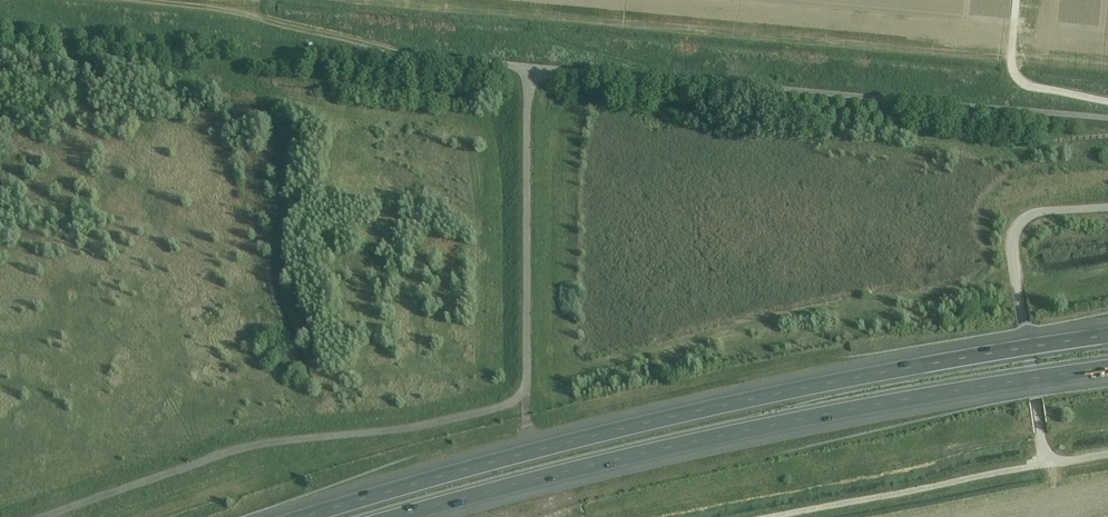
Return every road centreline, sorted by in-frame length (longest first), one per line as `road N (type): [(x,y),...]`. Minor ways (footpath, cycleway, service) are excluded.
road 1 (motorway): [(1107,336),(657,420),(304,516)]
road 2 (motorway): [(405,516),(696,446),(1107,371)]
road 3 (track): [(780,516),(1054,459)]
road 4 (track): [(544,16),(543,42),(694,82)]
road 5 (track): [(400,55),(262,15)]

